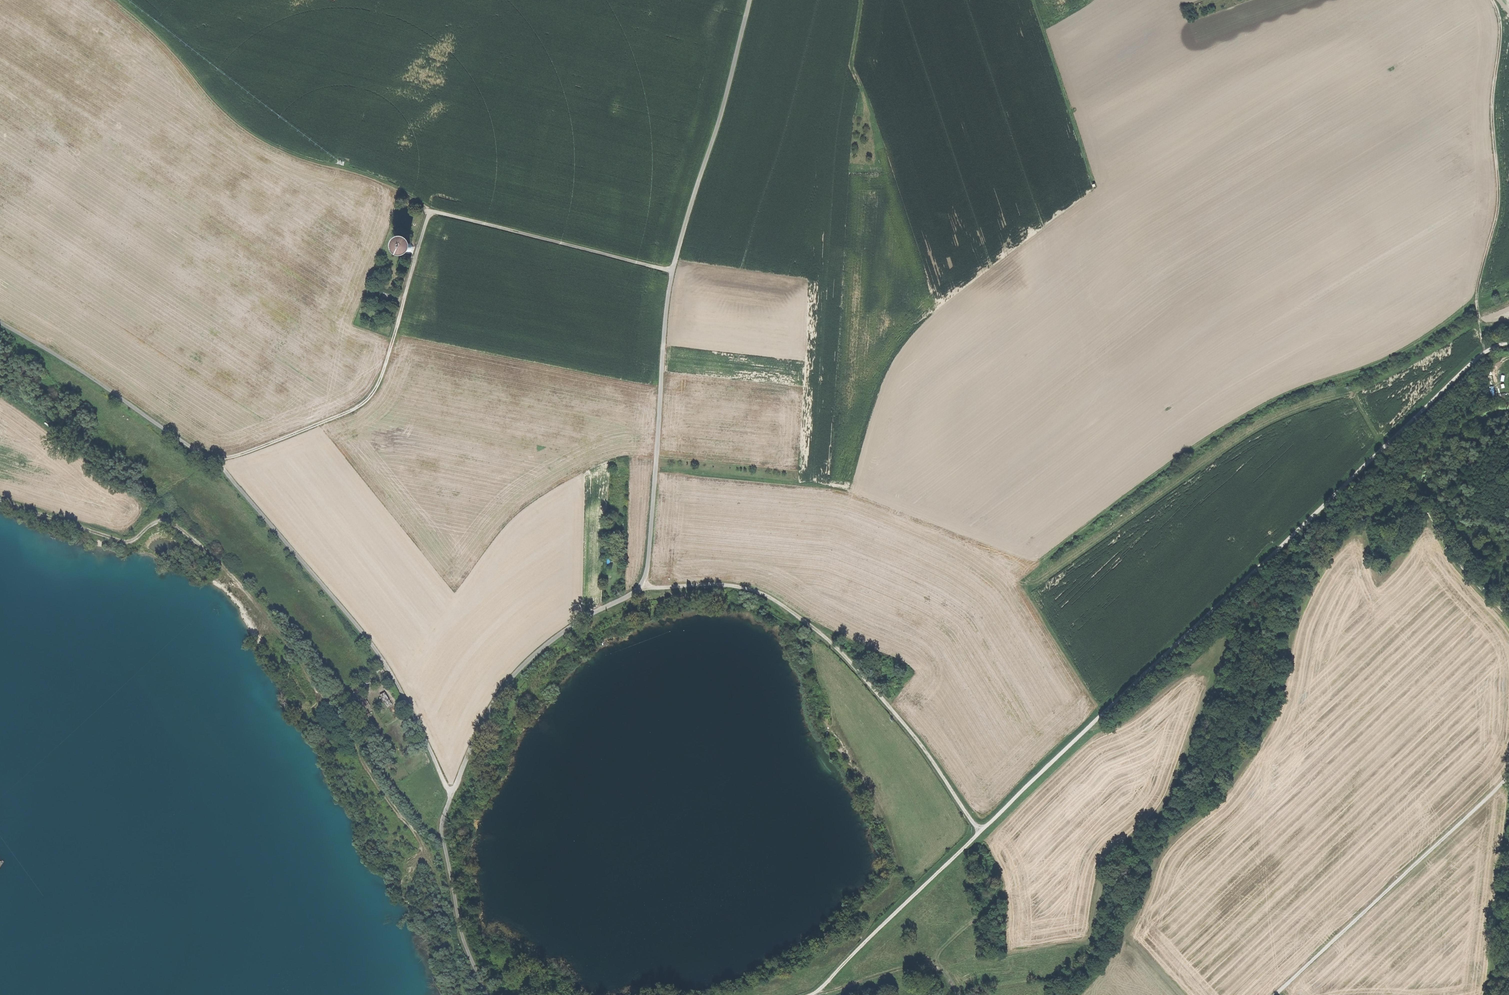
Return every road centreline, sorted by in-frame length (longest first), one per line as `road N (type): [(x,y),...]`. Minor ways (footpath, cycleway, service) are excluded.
road 1 (track): [(451,791),(504,687),(530,659),(643,587),(673,273),(752,0)]
road 2 (track): [(1384,447),(814,994)]
road 3 (track): [(980,832),(912,733),(841,652),(778,601),(719,584),(643,587)]
road 4 (track): [(213,458),(377,651),(451,791)]
road 5 (track): [(430,211),(399,190),(279,150),(243,130),(114,0)]
road 6 (track): [(213,458),(242,455),(374,395),(430,211)]
road 7 (track): [(1492,0),(1501,24),(1493,95),(1496,193),(1477,277),(1483,354)]
road 8 (track): [(817,630),(813,667),(890,831),(894,869),(862,945)]
road 9 (track): [(1277,994),(1508,780)]
road 10 (track): [(1033,0),(1093,186),(1053,233),(1040,275)]
road 11 (track): [(0,321),(213,458)]
road 12 (track): [(430,211),(673,273)]
road 13 (track): [(489,994),(465,945),(442,836),(451,791)]
road 14 (track): [(958,994),(937,965),(920,962),(814,994)]
road 15 (track): [(1508,343),(1483,354),(1384,447)]

